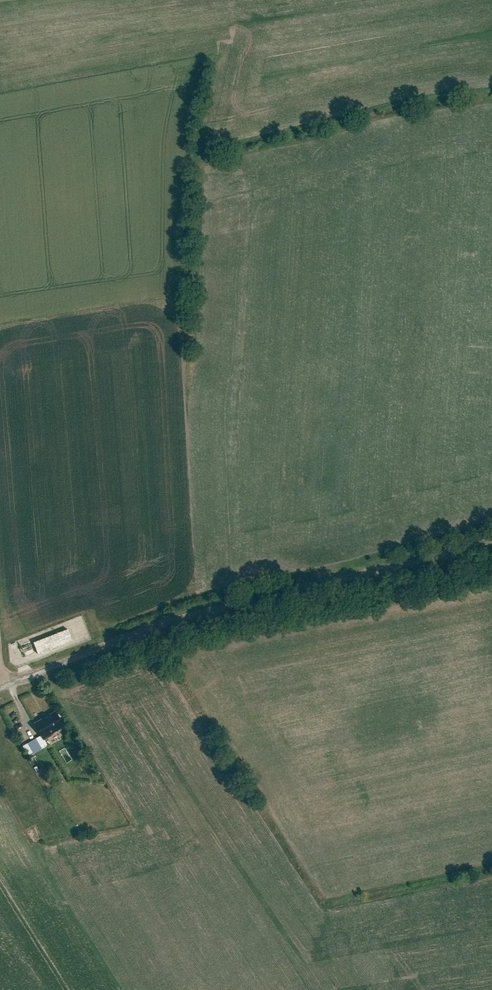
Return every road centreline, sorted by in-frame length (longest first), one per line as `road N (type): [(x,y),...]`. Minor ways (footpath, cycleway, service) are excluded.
road 1 (residential): [(0,686),(333,581),(491,551)]

